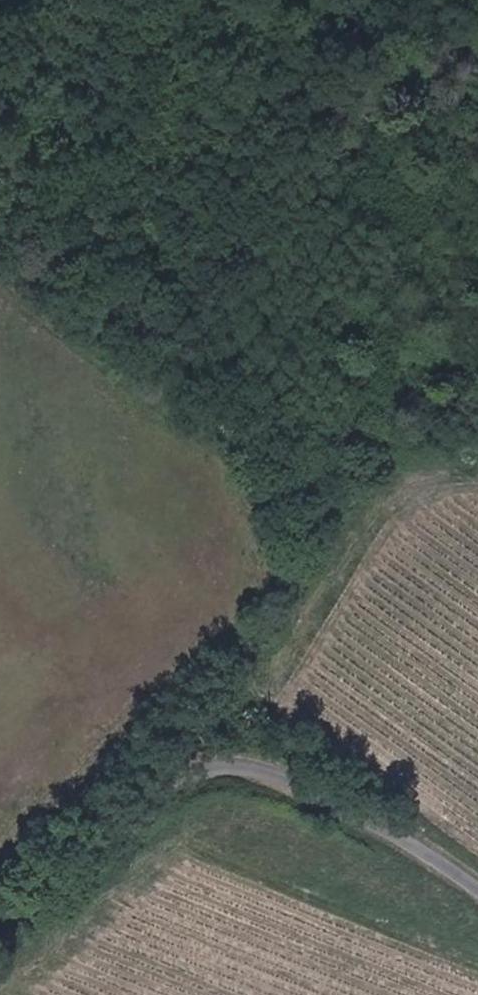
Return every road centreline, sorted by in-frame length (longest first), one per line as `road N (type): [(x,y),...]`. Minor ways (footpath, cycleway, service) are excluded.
road 1 (unclassified): [(477,888),(326,796),(254,767),(227,767),(152,800),(0,913)]

